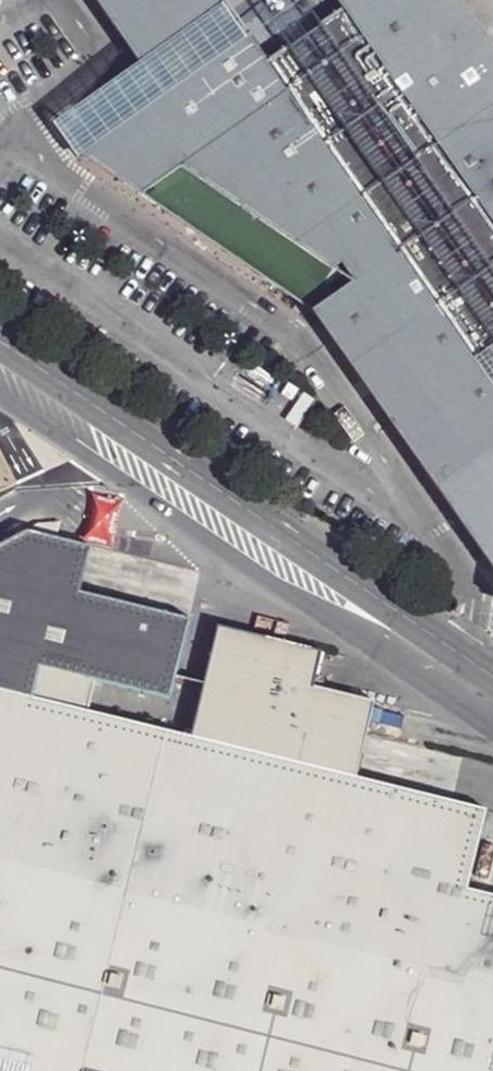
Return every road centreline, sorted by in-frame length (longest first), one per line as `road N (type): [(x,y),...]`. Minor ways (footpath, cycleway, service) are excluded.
road 1 (unclassified): [(492,678),(0,343)]
road 2 (unclassified): [(0,400),(492,724)]

